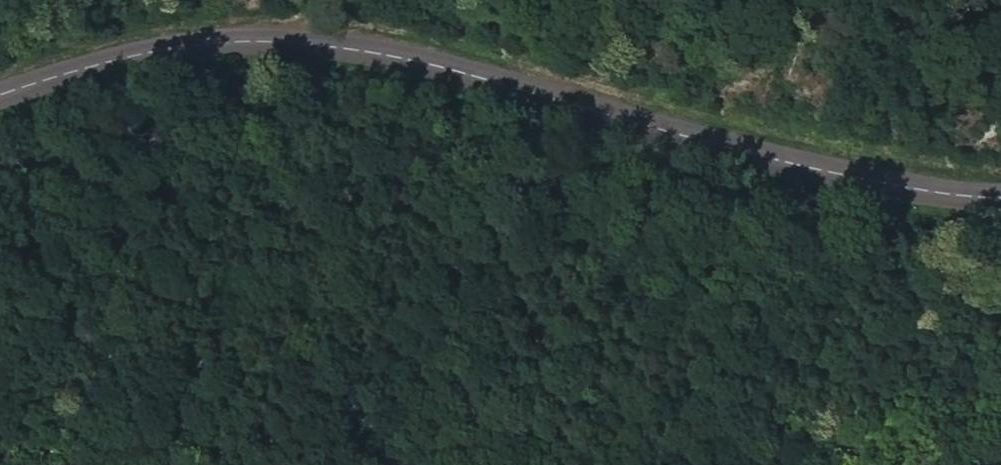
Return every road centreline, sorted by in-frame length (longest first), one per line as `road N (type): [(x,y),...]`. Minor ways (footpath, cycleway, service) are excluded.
road 1 (tertiary): [(0,117),(134,70),(277,42),(376,53),(833,189),(1000,197)]

